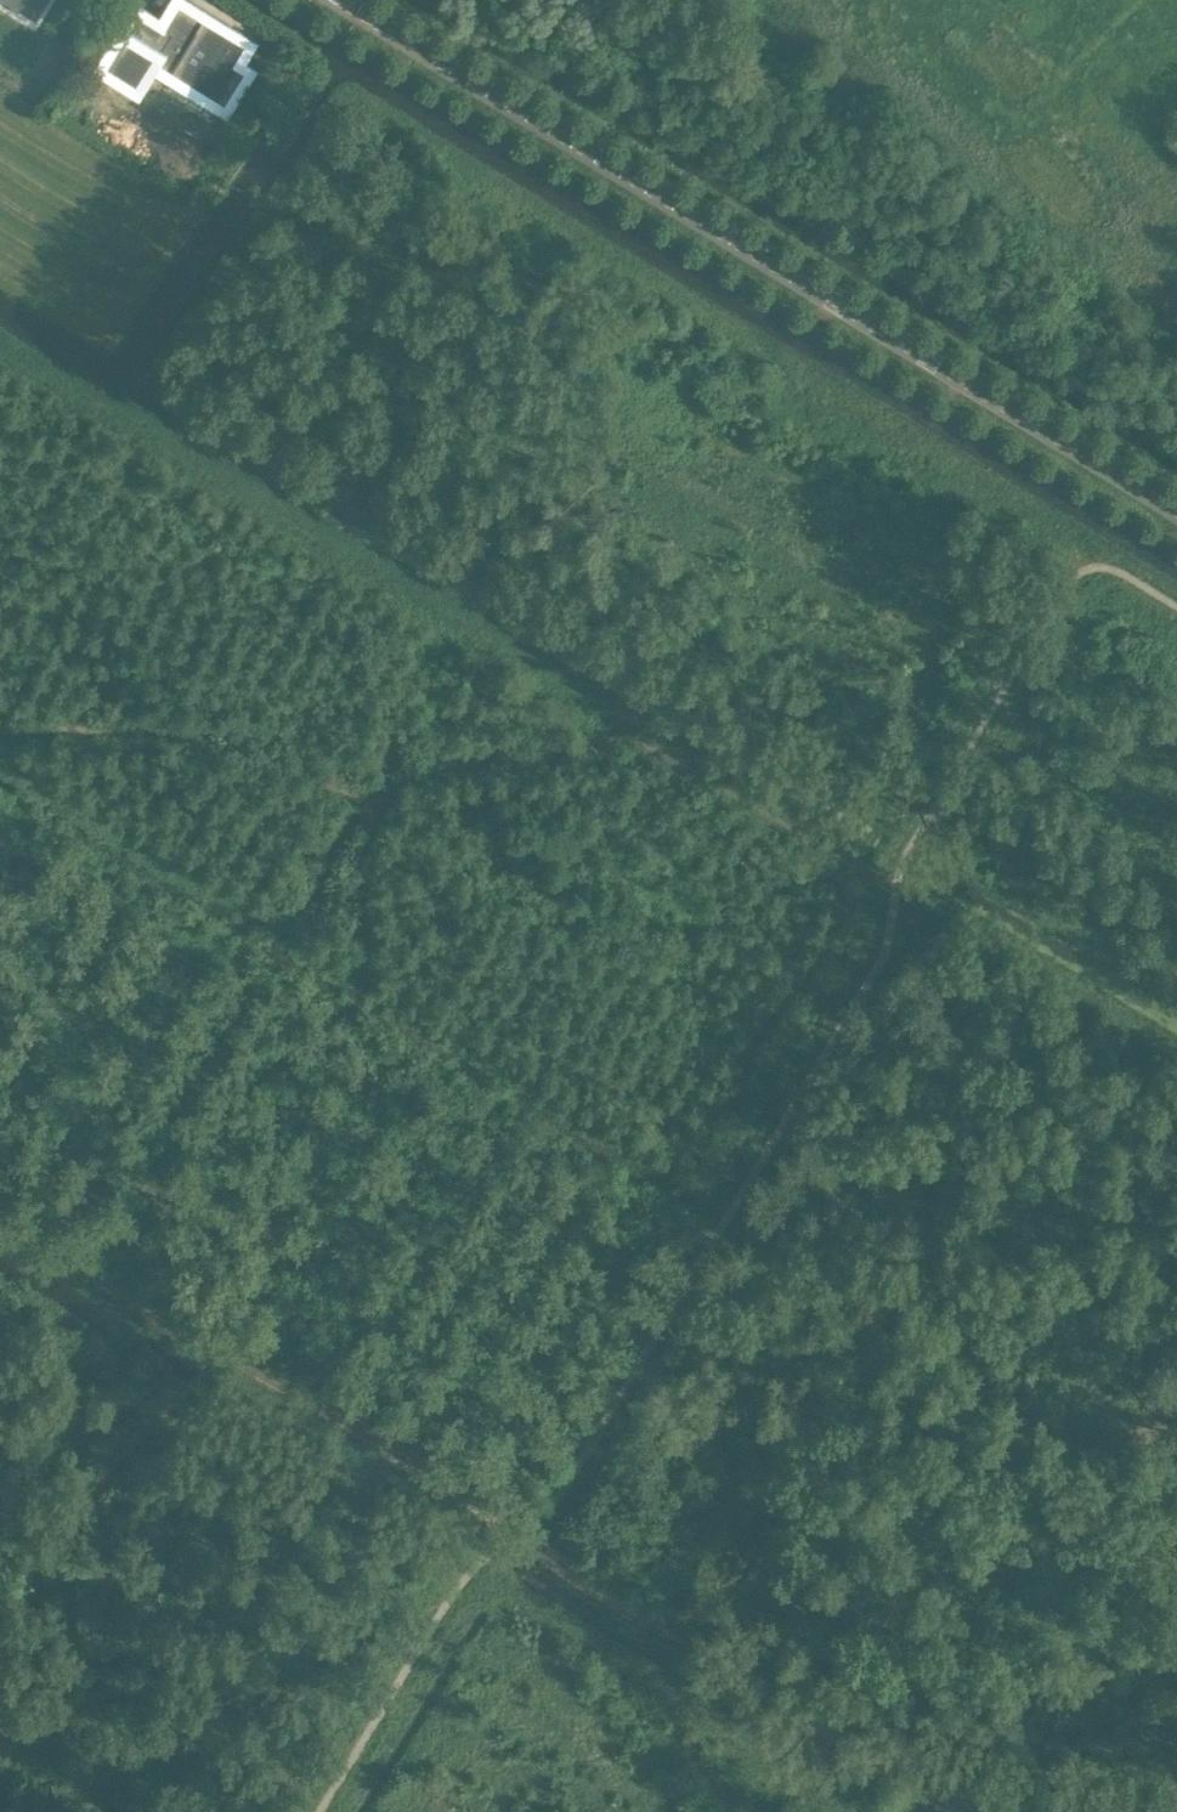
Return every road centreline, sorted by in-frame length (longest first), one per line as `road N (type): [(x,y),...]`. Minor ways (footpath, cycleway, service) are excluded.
road 1 (tertiary): [(1176,503),(351,0)]

